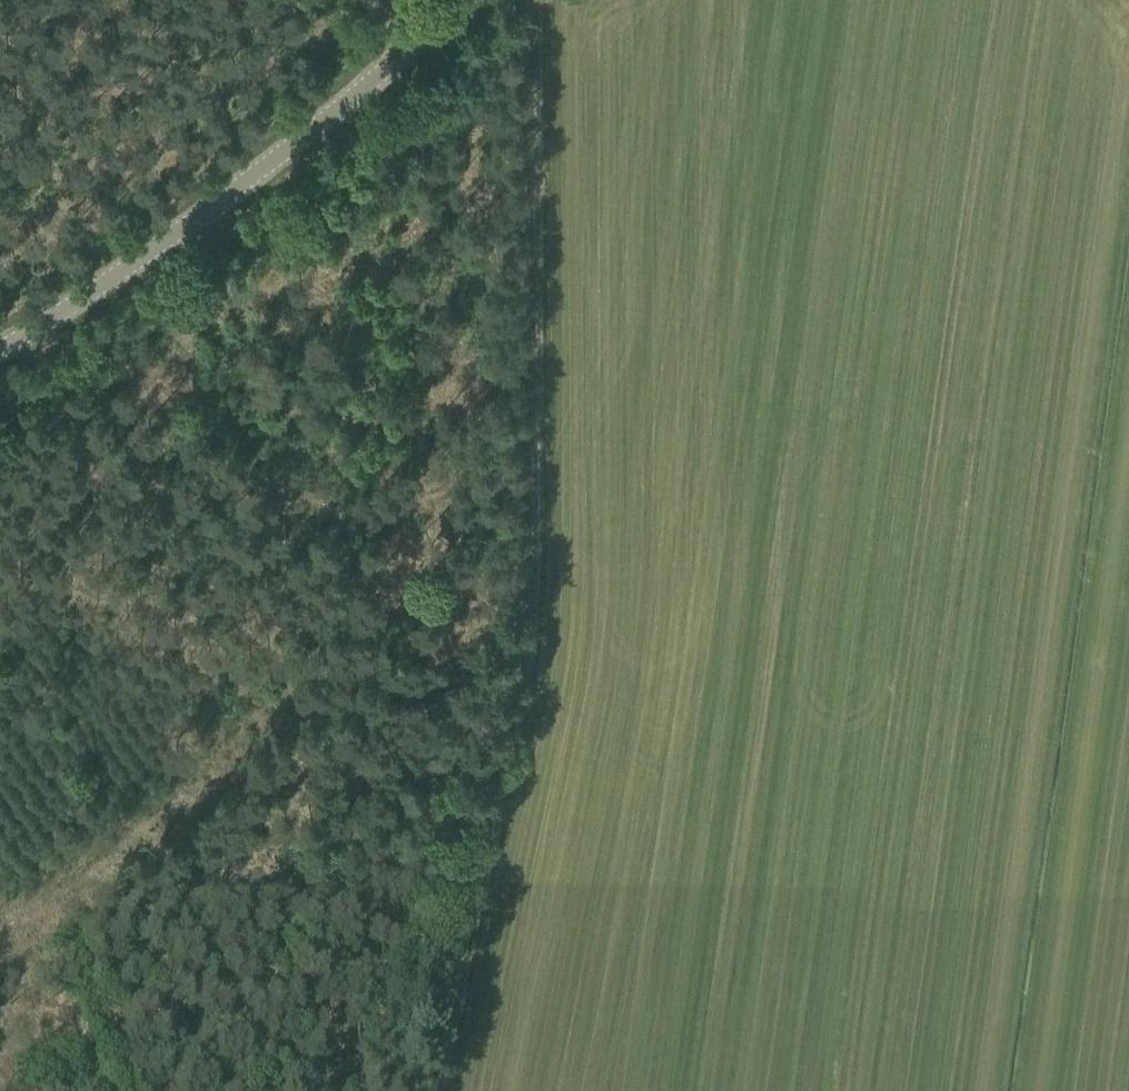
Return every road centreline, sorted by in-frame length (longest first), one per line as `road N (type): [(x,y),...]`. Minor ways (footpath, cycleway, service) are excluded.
road 1 (unclassified): [(0,349),(265,167),(465,0)]

